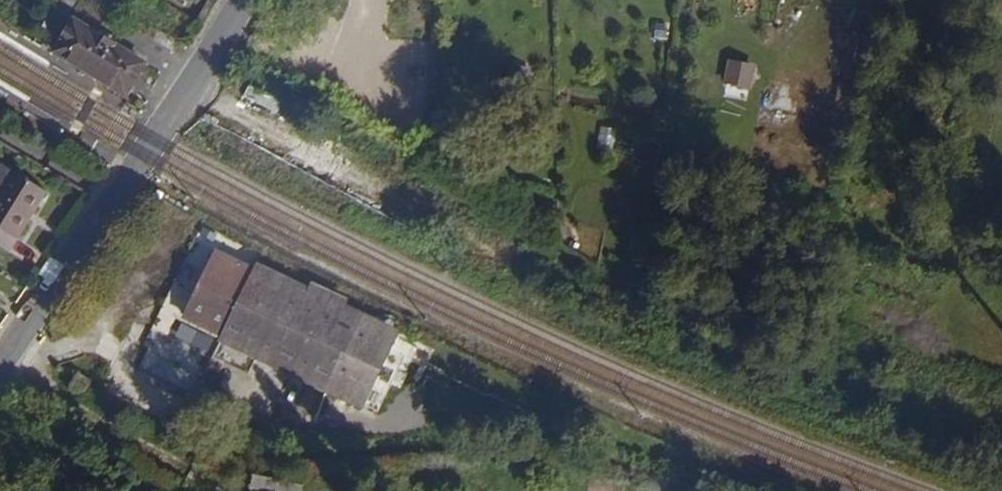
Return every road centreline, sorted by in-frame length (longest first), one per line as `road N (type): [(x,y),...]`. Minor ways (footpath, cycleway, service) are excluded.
road 1 (track): [(3,360),(145,459),(199,472),(448,423),(534,430),(676,490)]
road 2 (tertiary): [(0,364),(136,171),(242,0)]

